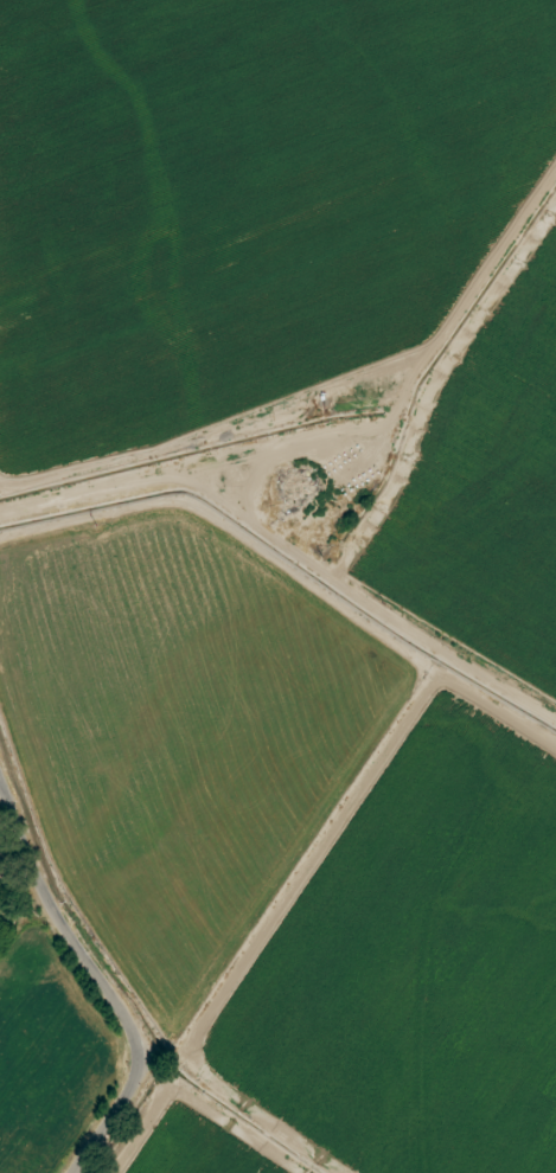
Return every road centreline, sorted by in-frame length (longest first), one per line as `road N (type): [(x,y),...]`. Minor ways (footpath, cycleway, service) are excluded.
road 1 (track): [(302,1172),(161,1076),(450,664)]
road 2 (track): [(79,509),(197,469),(334,581),(522,713)]
road 3 (tertiary): [(76,1172),(132,1090),(136,1049),(0,782)]
road 4 (track): [(334,581),(414,406),(197,469)]
road 5 (track): [(555,190),(414,406)]

